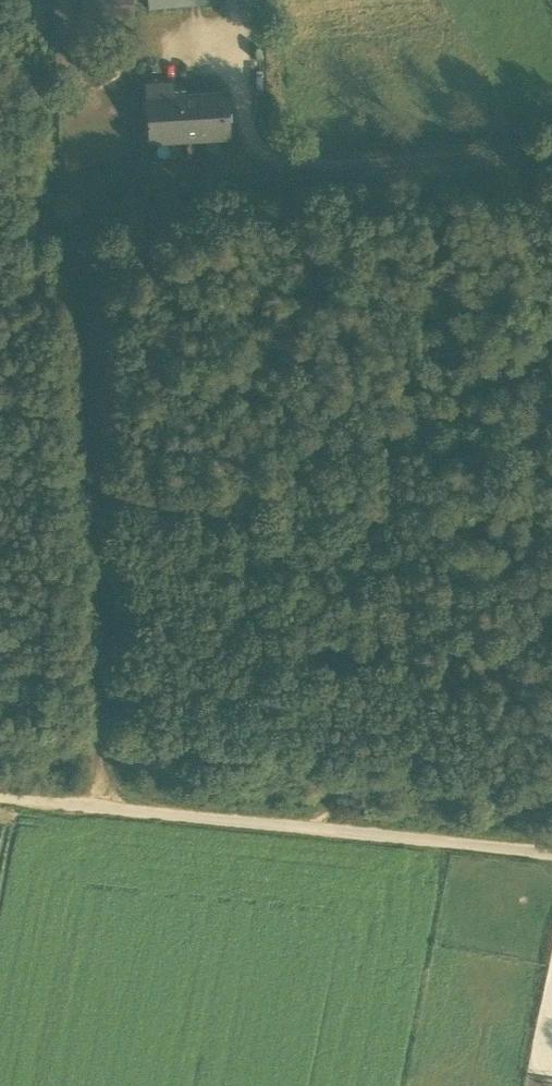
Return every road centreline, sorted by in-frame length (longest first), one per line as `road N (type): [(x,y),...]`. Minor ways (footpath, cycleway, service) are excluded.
road 1 (track): [(97,810),(76,224),(96,184)]
road 2 (track): [(0,800),(551,855)]

